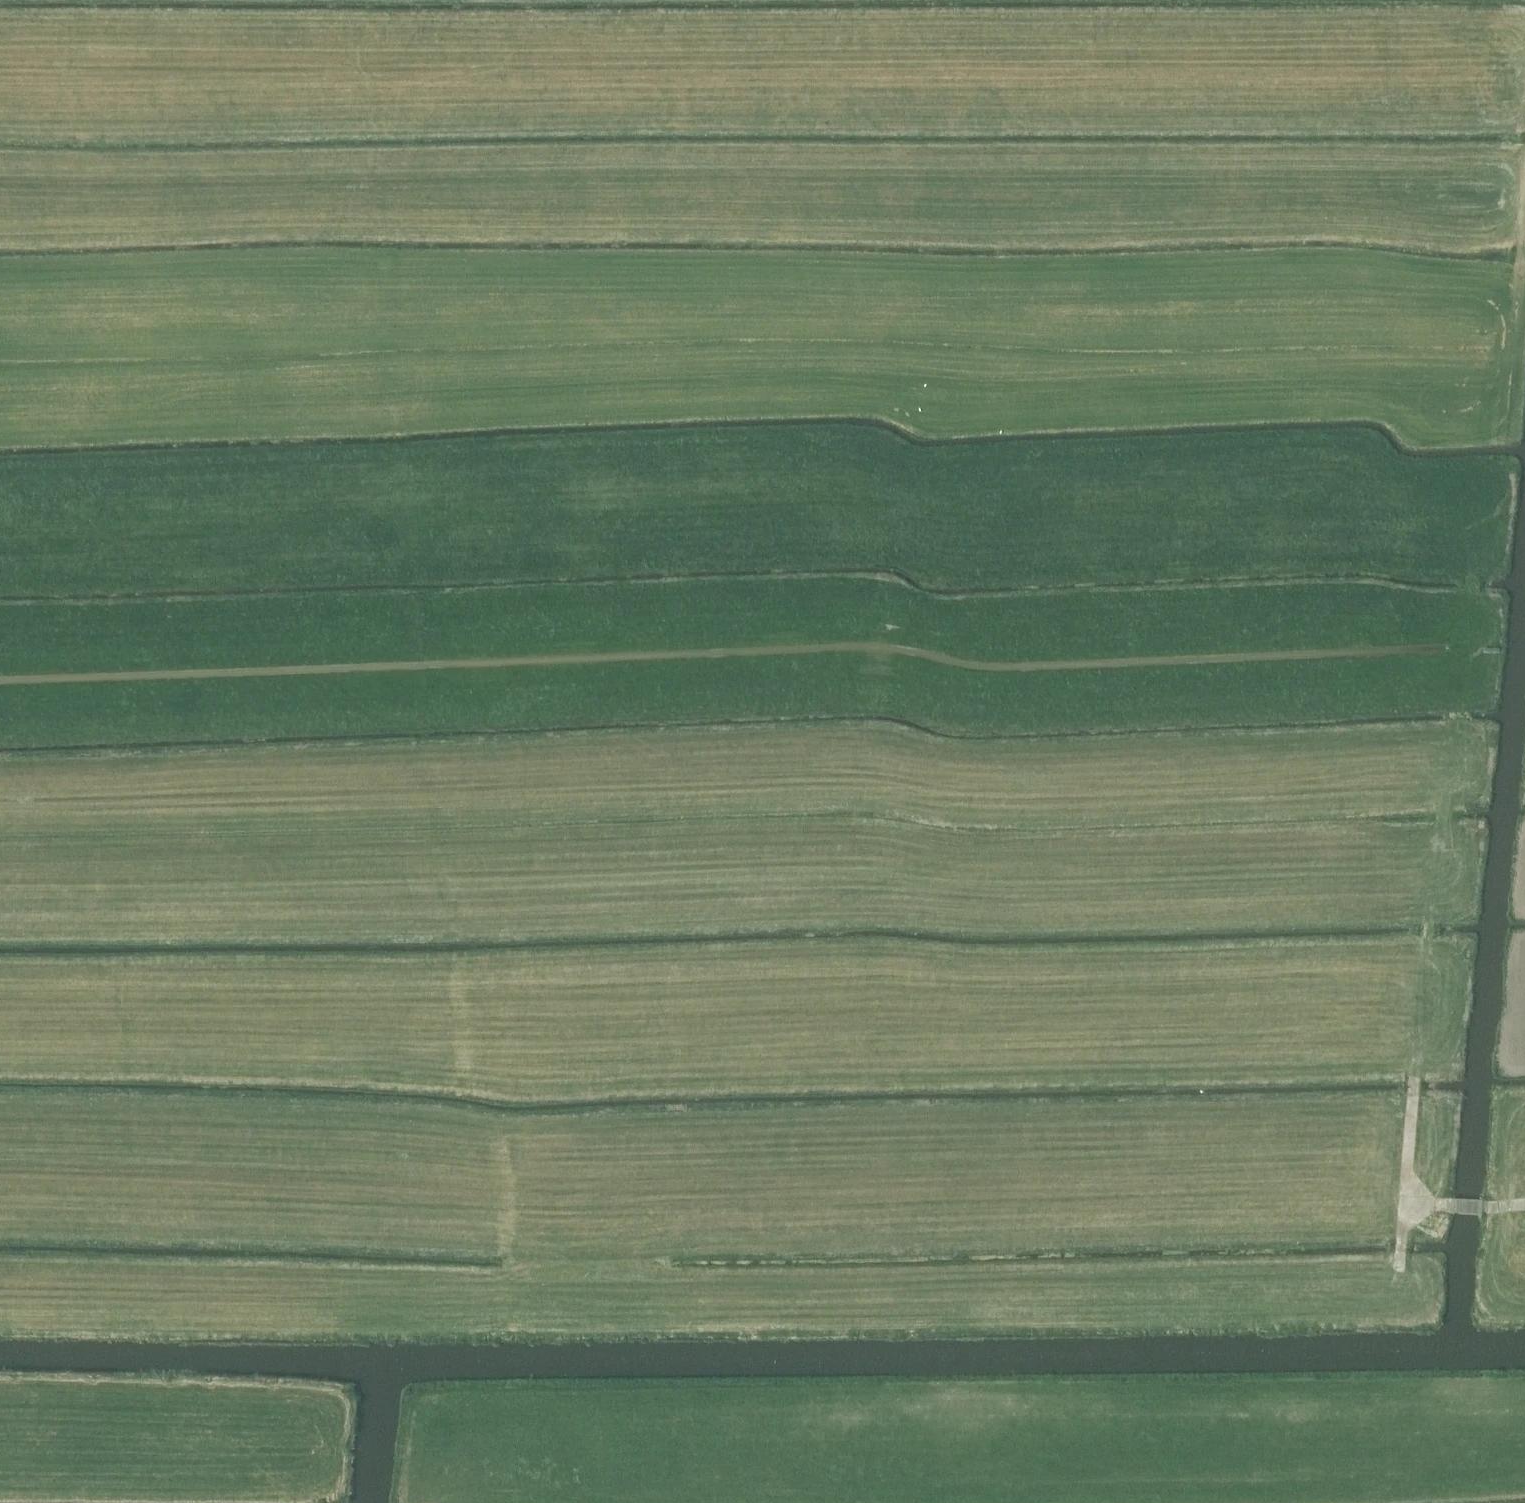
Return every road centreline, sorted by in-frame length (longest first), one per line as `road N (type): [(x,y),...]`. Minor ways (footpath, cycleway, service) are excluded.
road 1 (track): [(1478,561),(1412,1073),(1412,1214)]
road 2 (track): [(1401,1268),(1412,1214),(1524,1207)]

